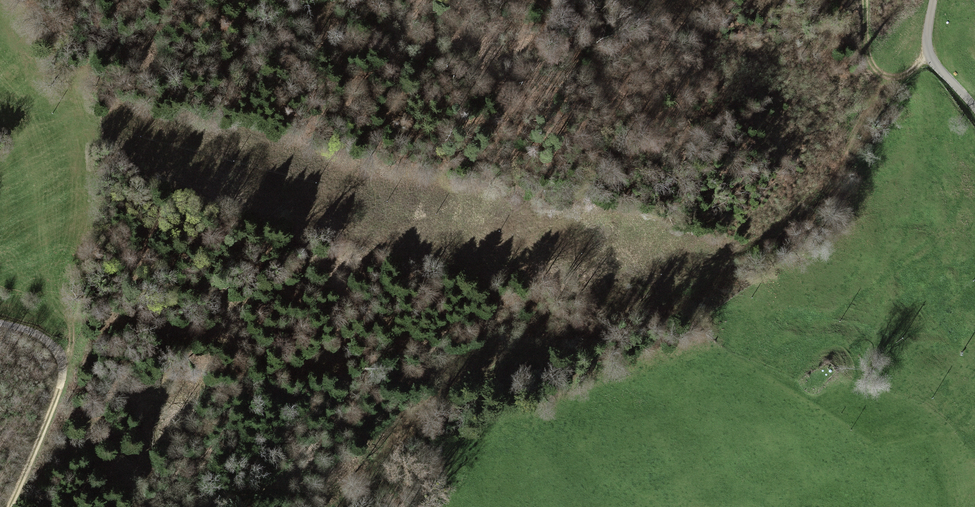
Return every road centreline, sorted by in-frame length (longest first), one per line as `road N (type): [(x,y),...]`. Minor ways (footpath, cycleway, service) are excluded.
road 1 (track): [(59,364),(121,287),(176,161)]
road 2 (track): [(0,326),(46,341),(61,373),(8,506)]
road 3 (track): [(930,56),(903,75),(876,70),(864,0)]
road 4 (track): [(933,0),(930,56),(974,108)]

